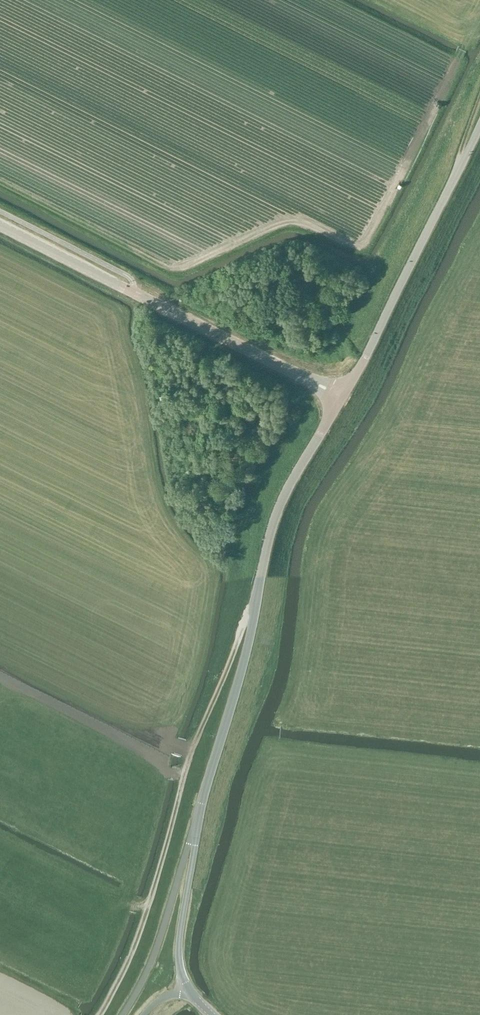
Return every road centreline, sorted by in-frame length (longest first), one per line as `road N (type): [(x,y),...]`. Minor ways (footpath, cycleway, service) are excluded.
road 1 (track): [(96,1014),(126,966),(190,748),(257,603)]
road 2 (tertiary): [(201,807),(242,669),(272,524),(340,395)]
road 3 (tertiary): [(340,395),(0,226)]
road 4 (tertiary): [(340,395),(479,125)]
road 5 (unclassified): [(122,1014),(152,960),(201,807)]
road 6 (tertiary): [(189,994),(179,947),(201,807)]

